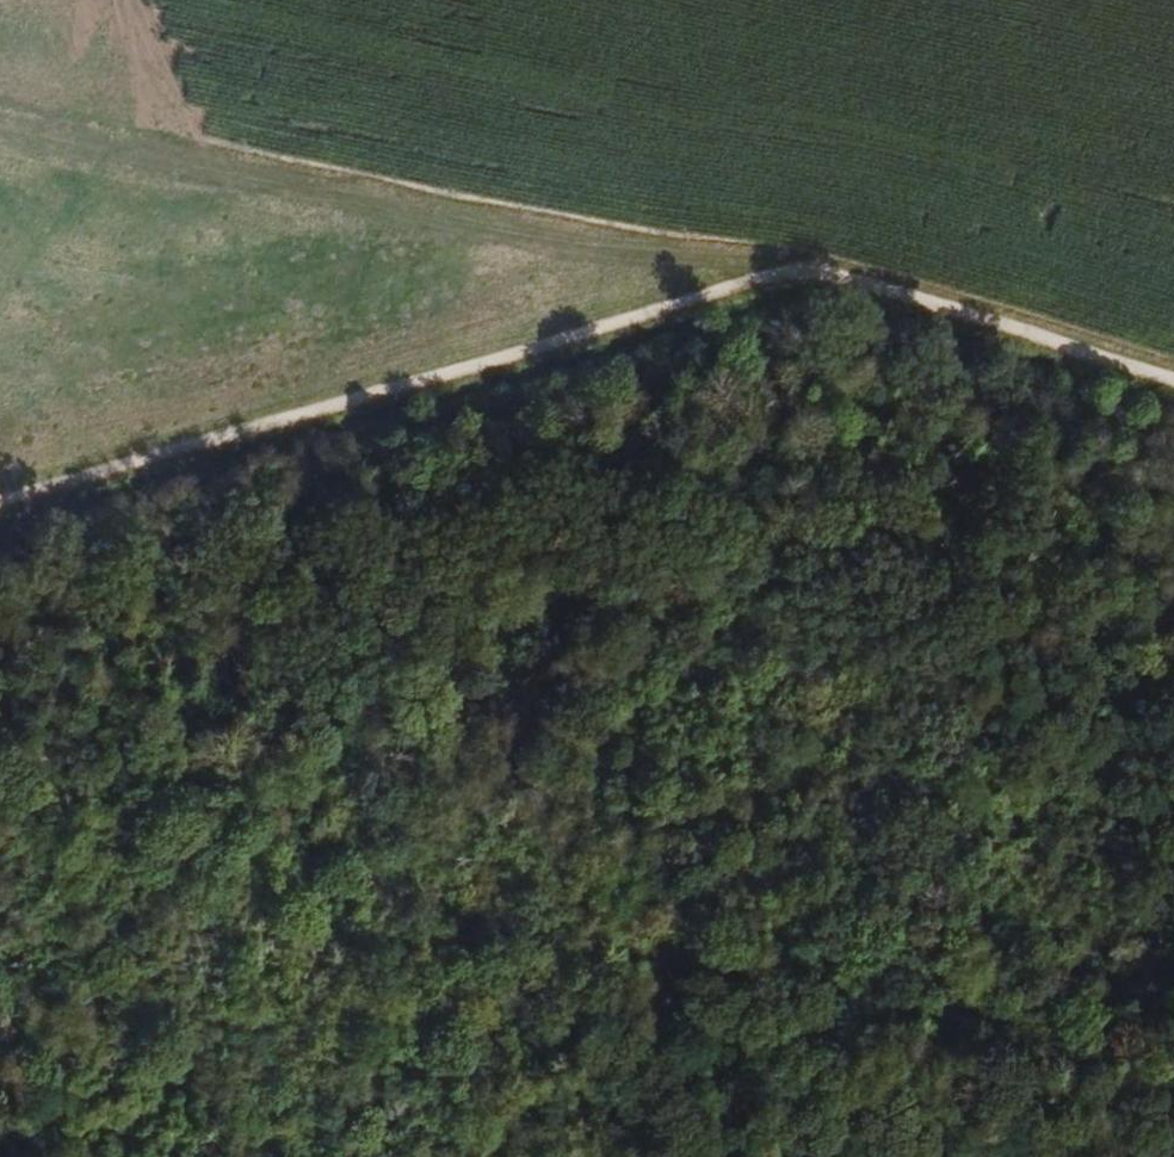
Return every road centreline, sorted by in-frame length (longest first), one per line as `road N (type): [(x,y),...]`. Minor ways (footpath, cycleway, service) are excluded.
road 1 (track): [(1173,372),(817,253),(0,492)]

